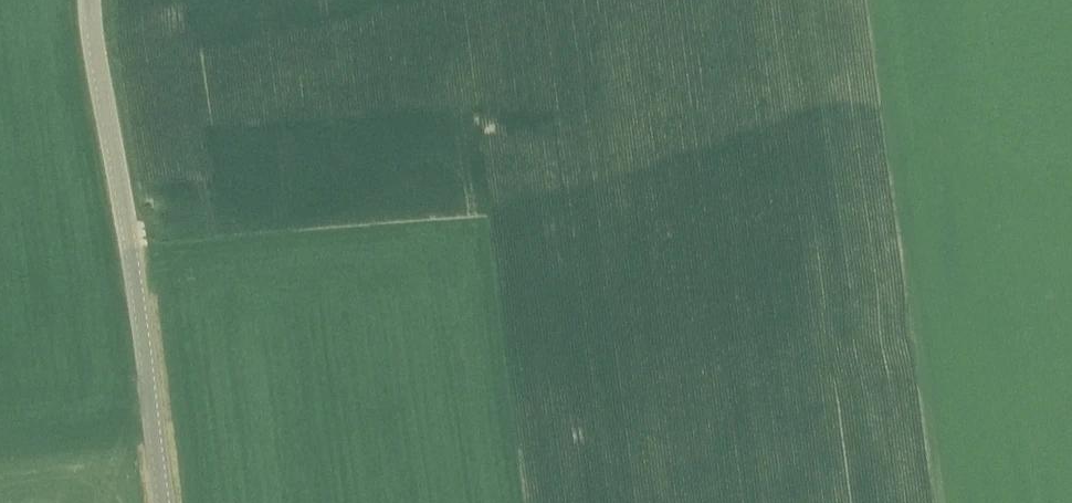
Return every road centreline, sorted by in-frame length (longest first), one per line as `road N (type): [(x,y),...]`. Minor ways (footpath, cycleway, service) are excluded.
road 1 (tertiary): [(163,502),(89,0)]

